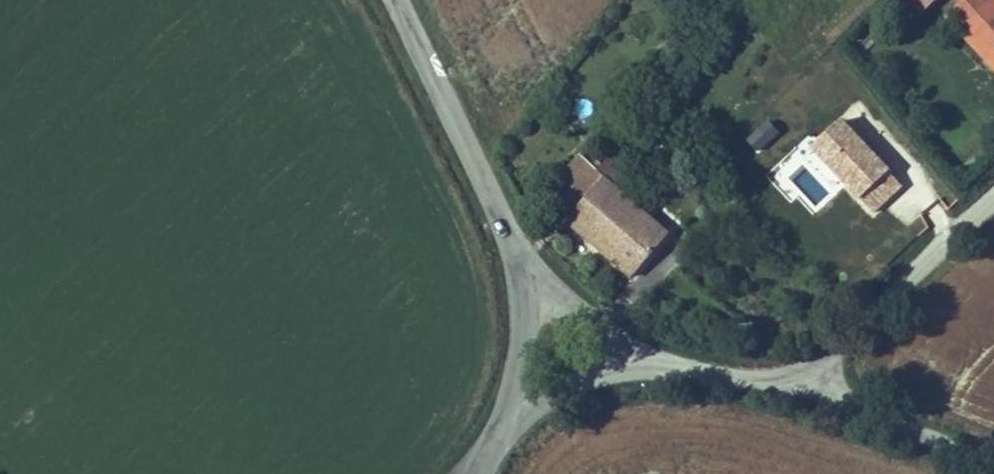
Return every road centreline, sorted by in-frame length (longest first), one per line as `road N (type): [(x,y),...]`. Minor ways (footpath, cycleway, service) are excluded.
road 1 (tertiary): [(431,0),(570,362)]
road 2 (unclassified): [(829,397),(616,360),(570,362)]
road 3 (unclassified): [(993,245),(829,397)]
road 4 (unclassified): [(829,397),(993,459)]
road 5 (tertiary): [(570,362),(547,440),(523,473)]

